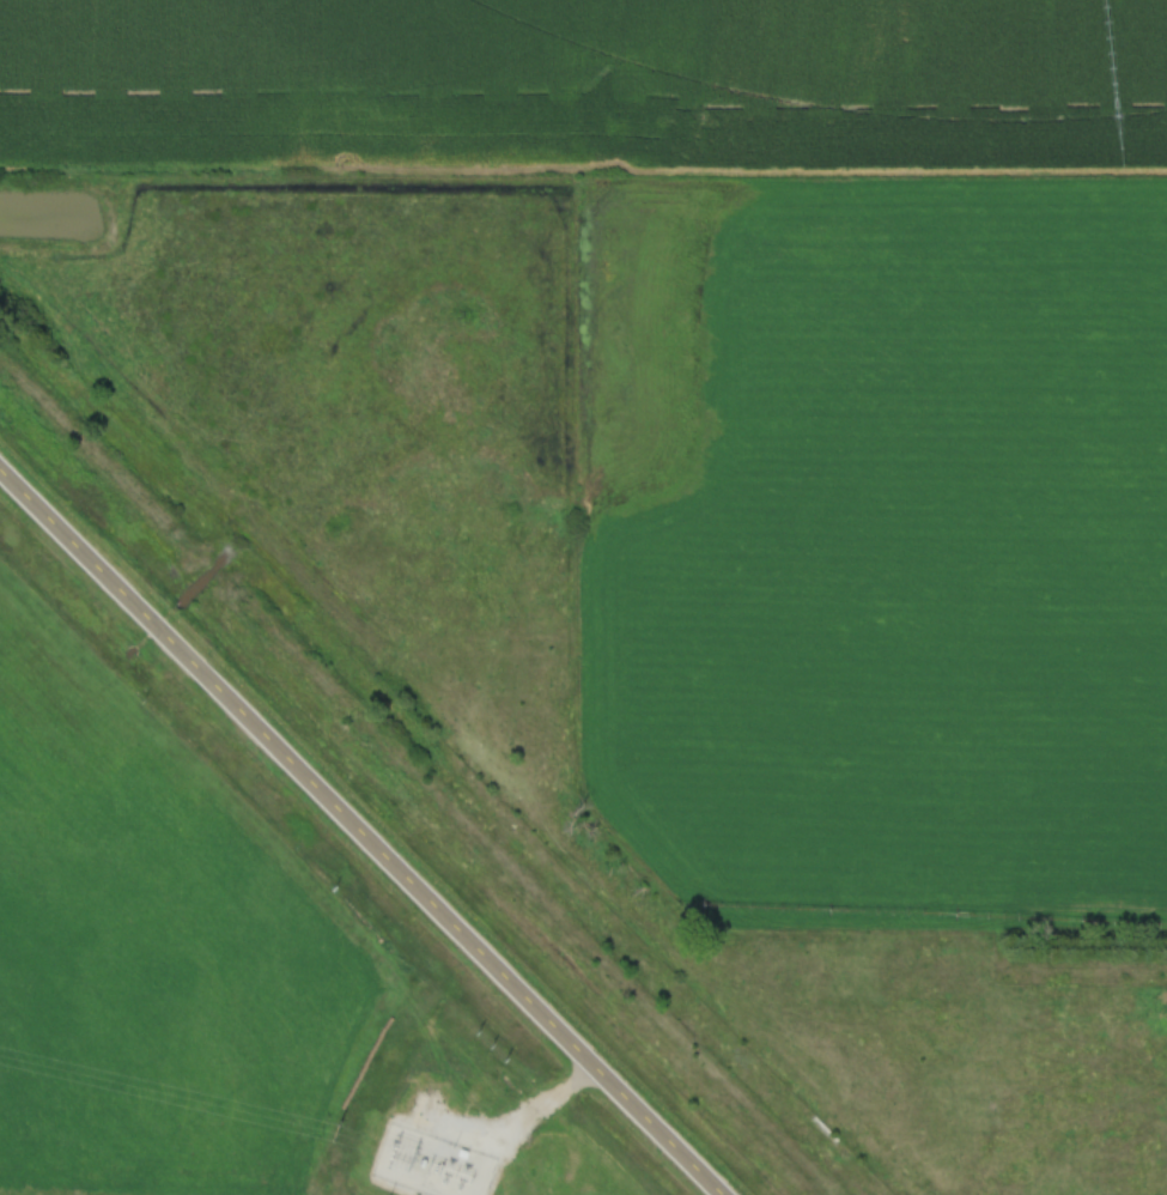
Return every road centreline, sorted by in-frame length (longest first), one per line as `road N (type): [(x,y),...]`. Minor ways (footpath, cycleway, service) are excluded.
road 1 (secondary): [(724,1194),(0,471)]

